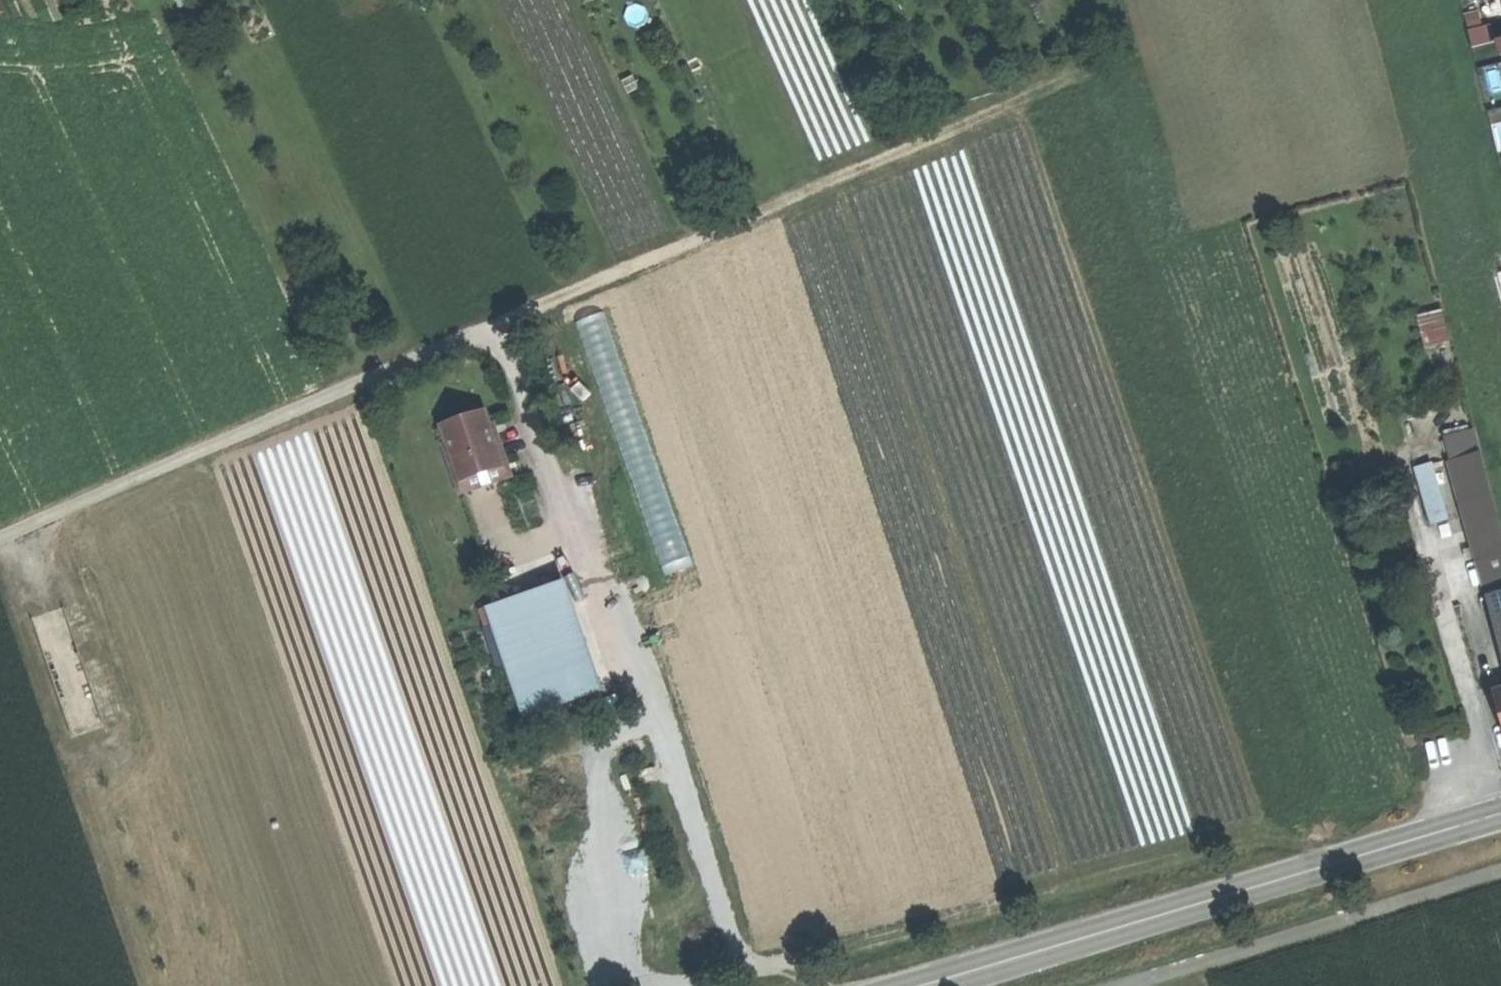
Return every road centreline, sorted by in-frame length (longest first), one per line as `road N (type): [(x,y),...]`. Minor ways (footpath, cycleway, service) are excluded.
road 1 (track): [(0,539),(1066,79)]
road 2 (secondary): [(924,985),(1500,813)]

